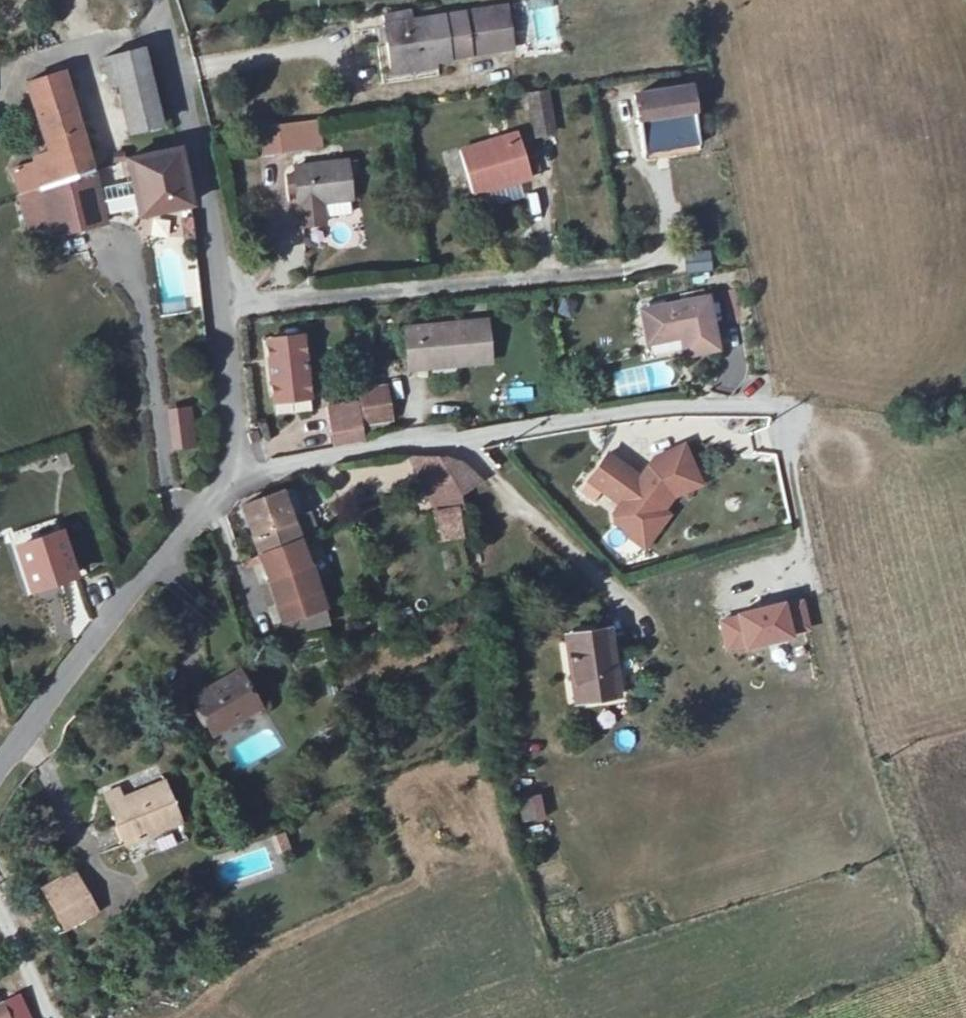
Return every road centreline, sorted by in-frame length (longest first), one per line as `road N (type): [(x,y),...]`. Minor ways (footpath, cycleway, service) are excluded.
road 1 (residential): [(229,474),(609,416),(735,408)]
road 2 (unclassified): [(229,474),(235,441),(205,204),(159,0)]
road 3 (unclassified): [(0,772),(229,474)]

